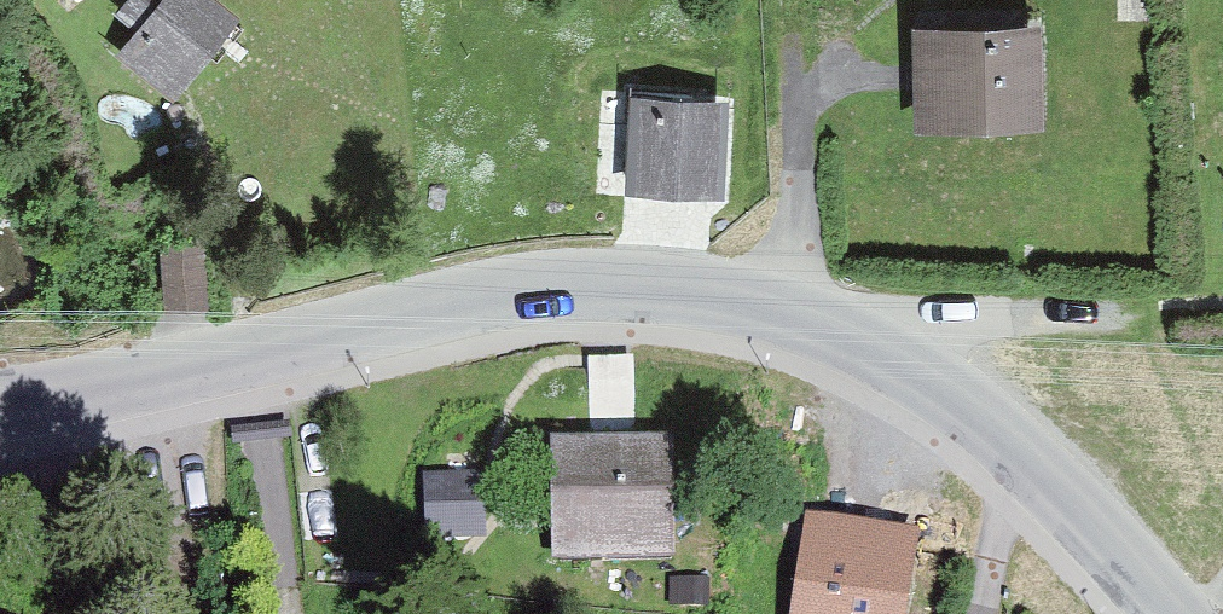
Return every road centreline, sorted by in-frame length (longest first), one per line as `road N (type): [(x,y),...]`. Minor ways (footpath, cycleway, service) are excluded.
road 1 (tertiary): [(0,420),(46,418),(528,298),(599,293),(798,314),(928,377),(1004,436),(1167,613)]

